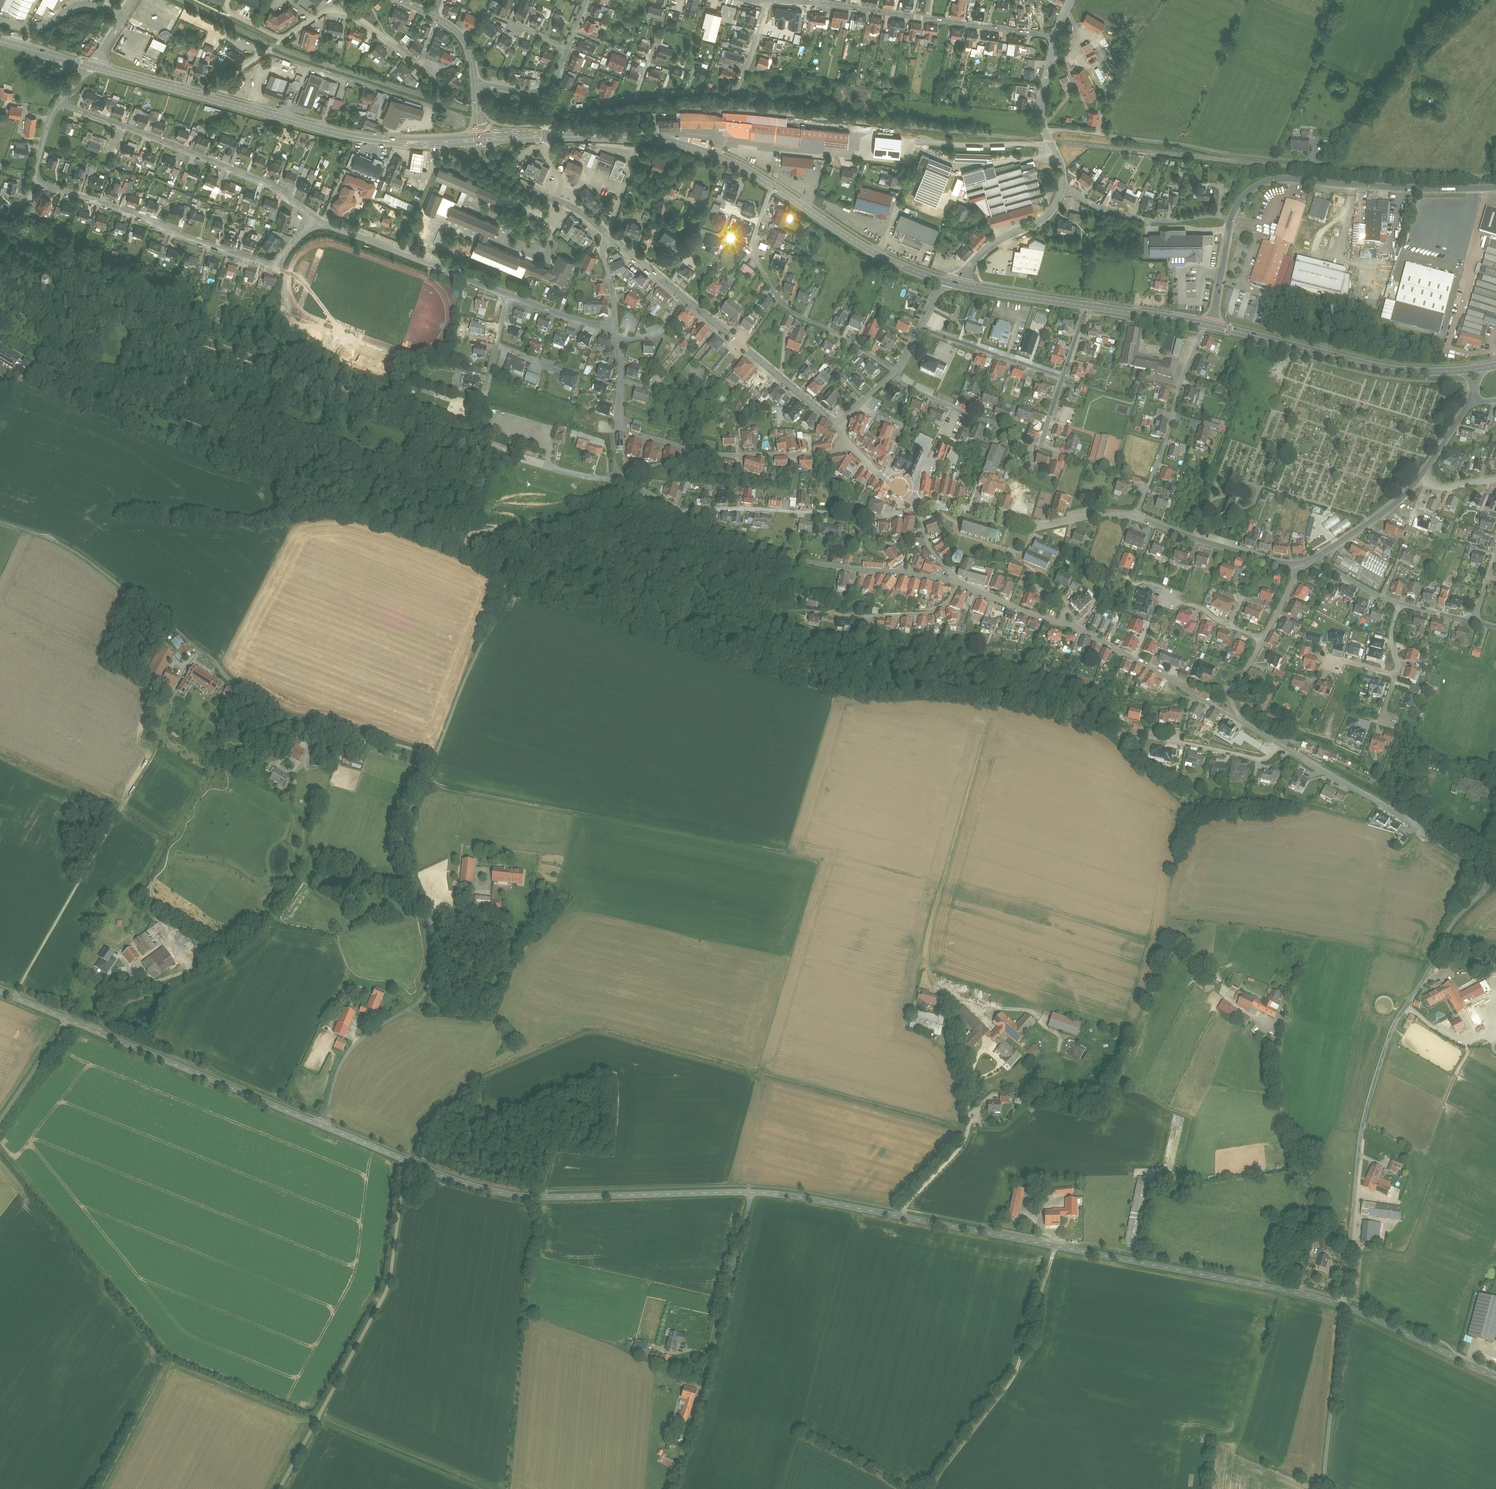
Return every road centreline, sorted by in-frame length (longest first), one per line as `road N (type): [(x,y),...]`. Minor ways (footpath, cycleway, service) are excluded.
road 1 (tertiary): [(1344,1306),(750,1193)]
road 2 (residential): [(1344,1306),(1361,1139),(1389,1039),(1452,926),(1487,886),(1479,868),(1416,823)]
road 3 (unclassified): [(0,522),(82,557),(273,713),(436,757)]
road 4 (unclassified): [(436,757),(404,839),(433,932),(433,976),(413,1007),(353,1047),(323,1126)]
road 5 (unclassified): [(623,519),(478,536),(475,554),(510,582),(507,600),(436,757)]
road 6 (residential): [(913,498),(1037,522),(1136,516),(1298,563)]
road 7 (unclassified): [(408,1161),(388,1289),(278,1488)]
road 8 (tertiary): [(750,1193),(524,1195),(408,1161)]
road 9 (residential): [(313,219),(283,256),(265,263),(36,183)]
road 10 (unclassified): [(669,1488),(700,1406),(750,1193)]
road 11 (residential): [(536,92),(555,111),(728,95),(742,79),(768,1)]
road 12 (residential): [(956,583),(811,565),(676,513)]
road 13 (residential): [(1230,219),(1240,199),(1277,178),(1495,187)]
road 14 (residential): [(313,219),(263,180),(59,103)]
road 15 (residential): [(210,99),(270,52),(463,117)]
road 16 (tertiary): [(323,1126),(68,1019)]
road 17 (track): [(1056,1246),(1015,1375),(931,1488)]
road 18 (secondary): [(480,139),(362,138),(210,99)]
road 19 (residential): [(1046,132),(1319,163)]
road 20 (secondary): [(1477,368),(1371,366),(1211,325)]
road 21 (residential): [(676,513),(883,516),(918,509)]
road 22 (residential): [(818,3),(1056,36)]
road 23 (residential): [(1064,375),(1041,445),(893,374)]
road 24 (residential): [(1166,680),(1085,632),(956,583)]
road 25 (residential): [(897,370),(779,298),(753,250),(759,223)]
road 26 (residential): [(507,293),(313,219)]
road 27 (residential): [(684,299),(839,424)]
road 28 (secondary): [(944,280),(855,242),(773,186)]
road 29 (unclassified): [(1344,1306),(1325,1488)]
road 30 (residential): [(1230,219),(1142,219),(1063,189)]
road 31 (residential): [(956,583),(947,606),(927,616),(803,612)]
road 32 (tertiary): [(1495,1377),(1344,1306)]
road 33 (residential): [(480,139),(492,169),(608,234)]
road 34 (residential): [(1416,823),(1280,746)]
road 35 (residential): [(1064,375),(918,325)]
road 36 (secondary): [(662,139),(511,136)]
road 37 (residential): [(1280,746),(1258,762),(1140,737)]
road 38 (residential): [(848,443),(814,453),(703,452)]
road 39 (unclassified): [(960,285),(982,253),(1046,219),(1063,189)]
road 40 (residential): [(1314,558),(1396,502),(1422,473)]
road 41 (residential): [(124,15),(85,5),(29,28),(0,21)]
road 42 (secondary): [(1088,306),(960,285)]
road 43 (residential): [(330,6),(282,39),(232,15),(228,0)]
road 44 (secondary): [(210,99),(89,66)]
road 45 (residential): [(854,155),(730,143)]
road 46 (secondary): [(1211,325),(1088,306)]
road 47 (unclassified): [(68,1019),(0,1123)]

